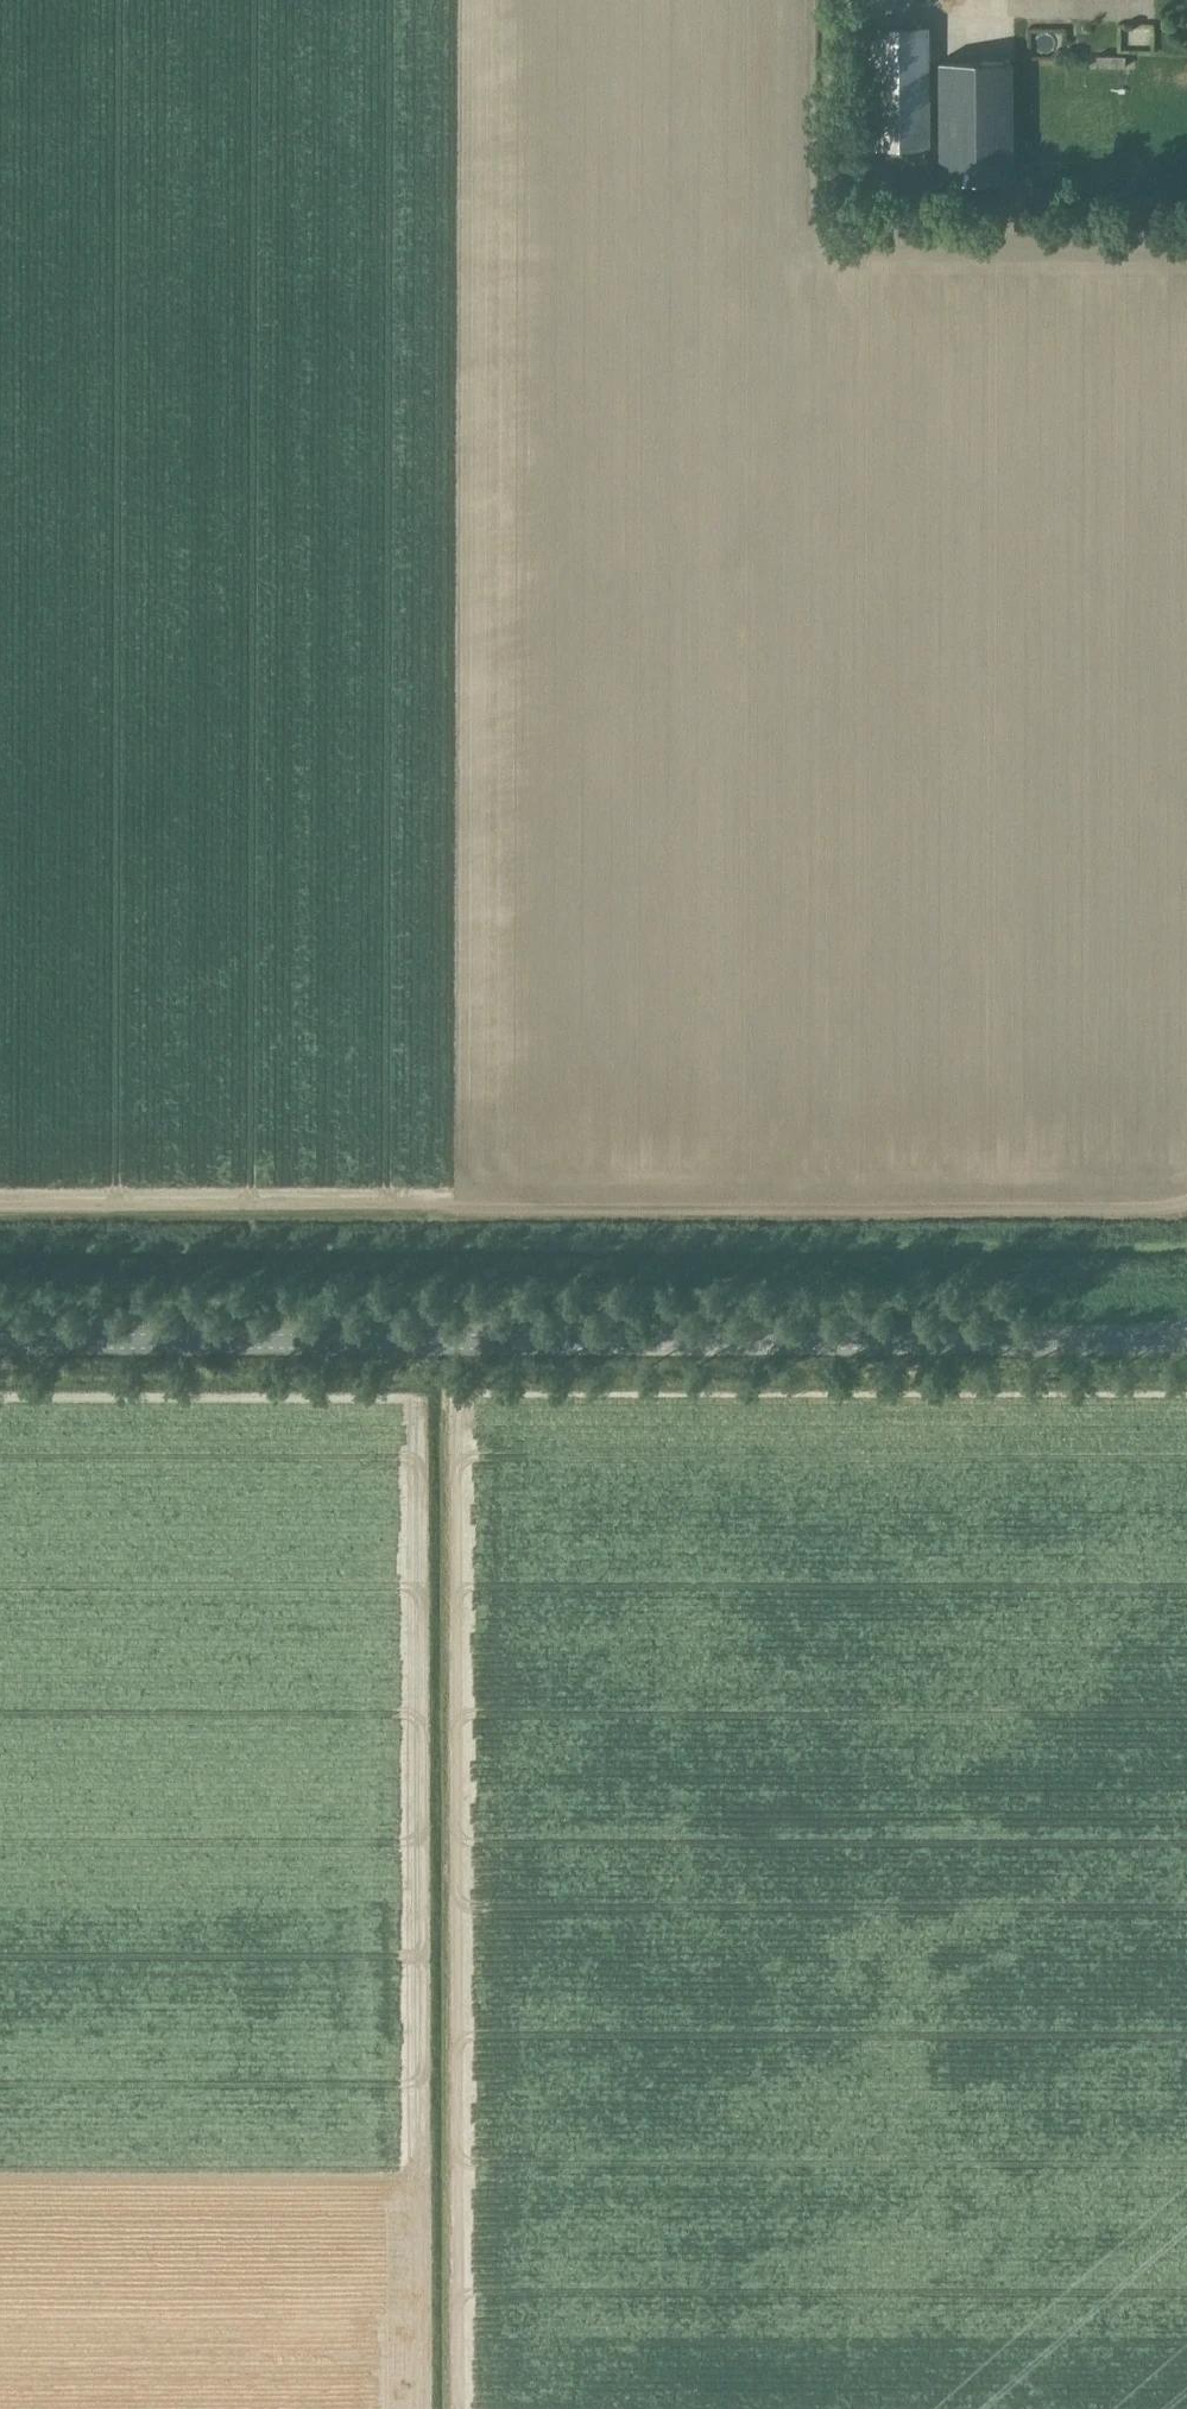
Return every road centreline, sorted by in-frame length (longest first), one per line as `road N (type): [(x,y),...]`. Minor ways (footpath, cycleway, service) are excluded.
road 1 (unclassified): [(0,1342),(1186,1335)]

